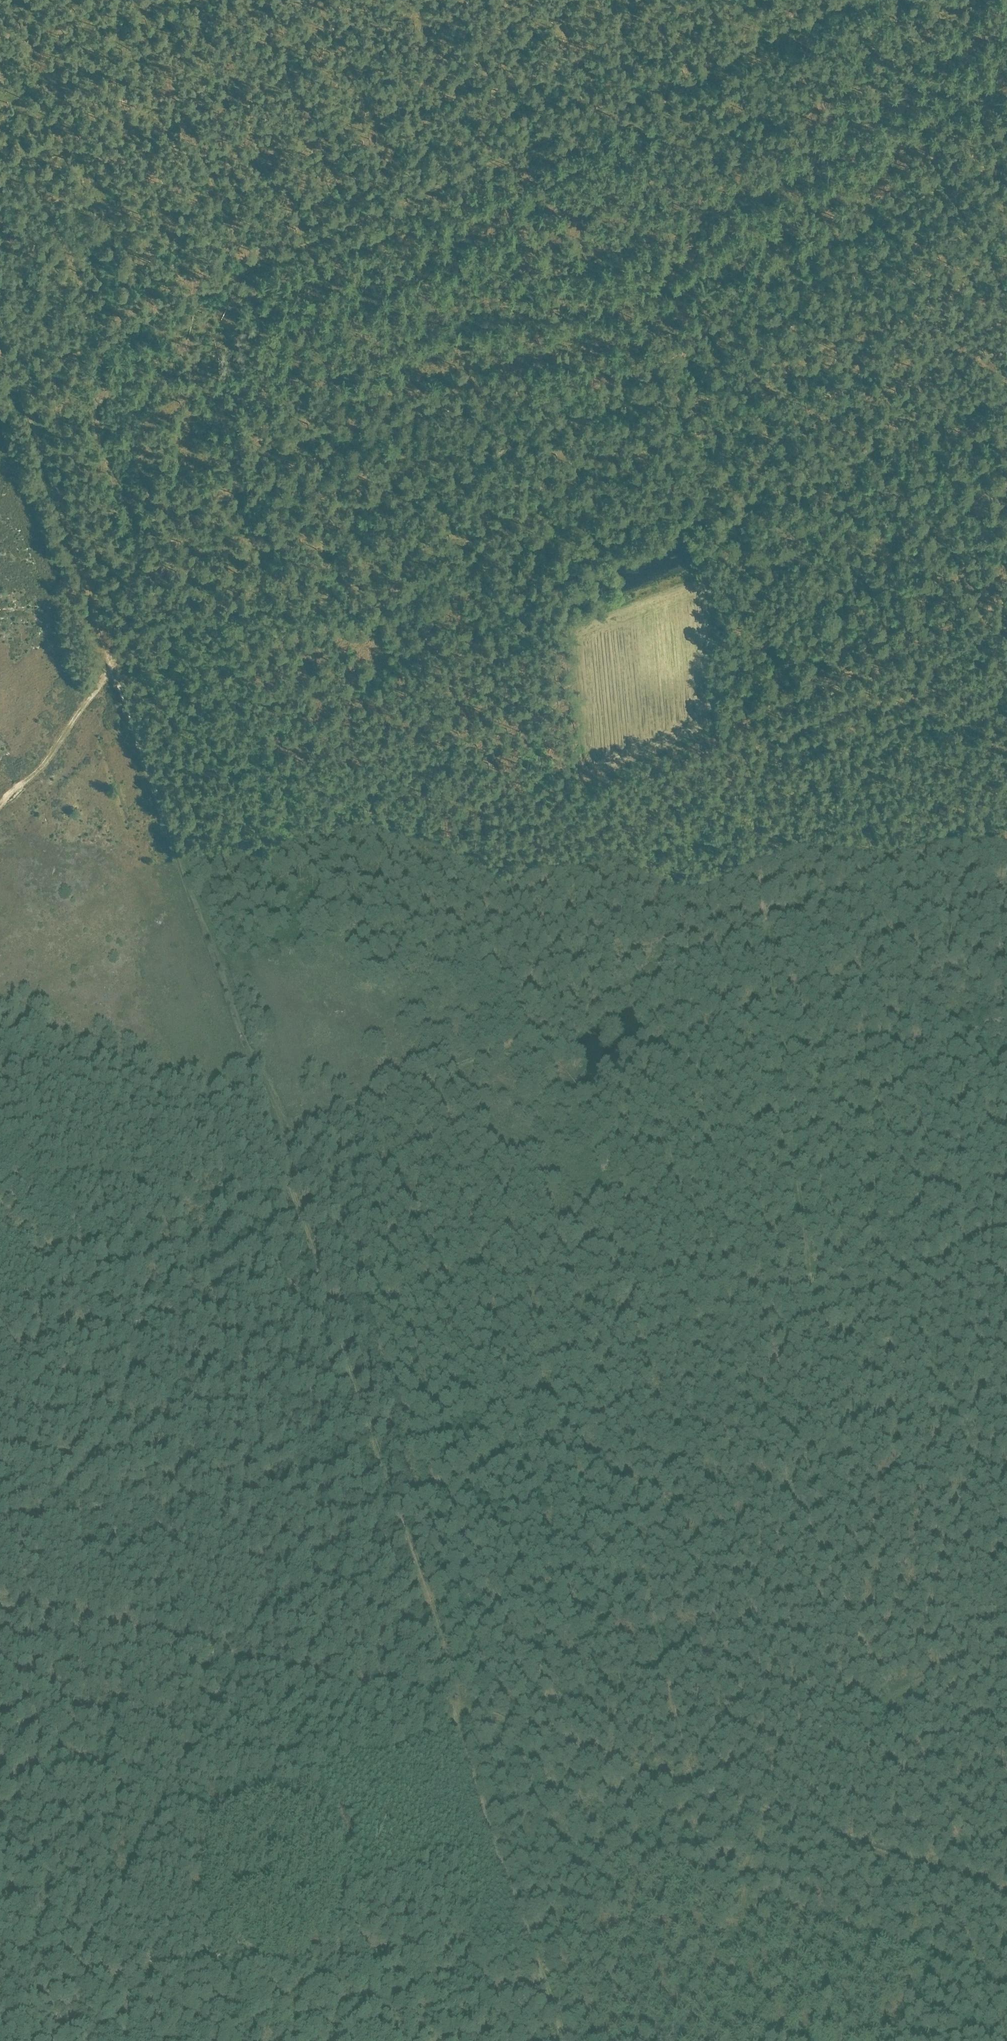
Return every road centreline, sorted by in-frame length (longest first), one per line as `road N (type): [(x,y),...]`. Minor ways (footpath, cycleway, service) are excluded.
road 1 (track): [(16,375),(831,0)]
road 2 (track): [(1006,606),(742,724),(818,1317)]
road 3 (track): [(278,1107),(242,1034),(0,342)]
road 4 (track): [(292,1132),(1006,804)]
road 5 (track): [(1006,162),(488,395),(392,202)]
road 6 (track): [(457,1702),(278,1107)]
road 7 (track): [(975,1889),(734,1354)]
road 8 (track): [(1006,1429),(533,1651)]
road 9 (track): [(0,1604),(457,1702)]
road 10 (track): [(585,1747),(1006,1901)]
road 11 (track): [(278,1107),(328,1194),(448,1491)]
road 12 (track): [(448,1491),(818,1317)]
road 13 (track): [(564,2040),(460,1736),(457,1702)]
road 14 (track): [(685,1783),(1006,1639)]
road 15 (track): [(1006,1989),(745,1900)]
road 16 (track): [(818,1317),(1006,1120)]
road 17 (track): [(1006,1514),(902,1281)]
road 18 (track): [(761,32),(866,225)]
road 19 (track): [(818,1317),(1006,1235)]
road 20 (track): [(533,1651),(448,1491)]
road 21 (track): [(0,808),(113,669)]
road 22 (track): [(787,2040),(753,2029),(734,1941),(745,1900)]
road 23 (track): [(457,1702),(585,1747)]

